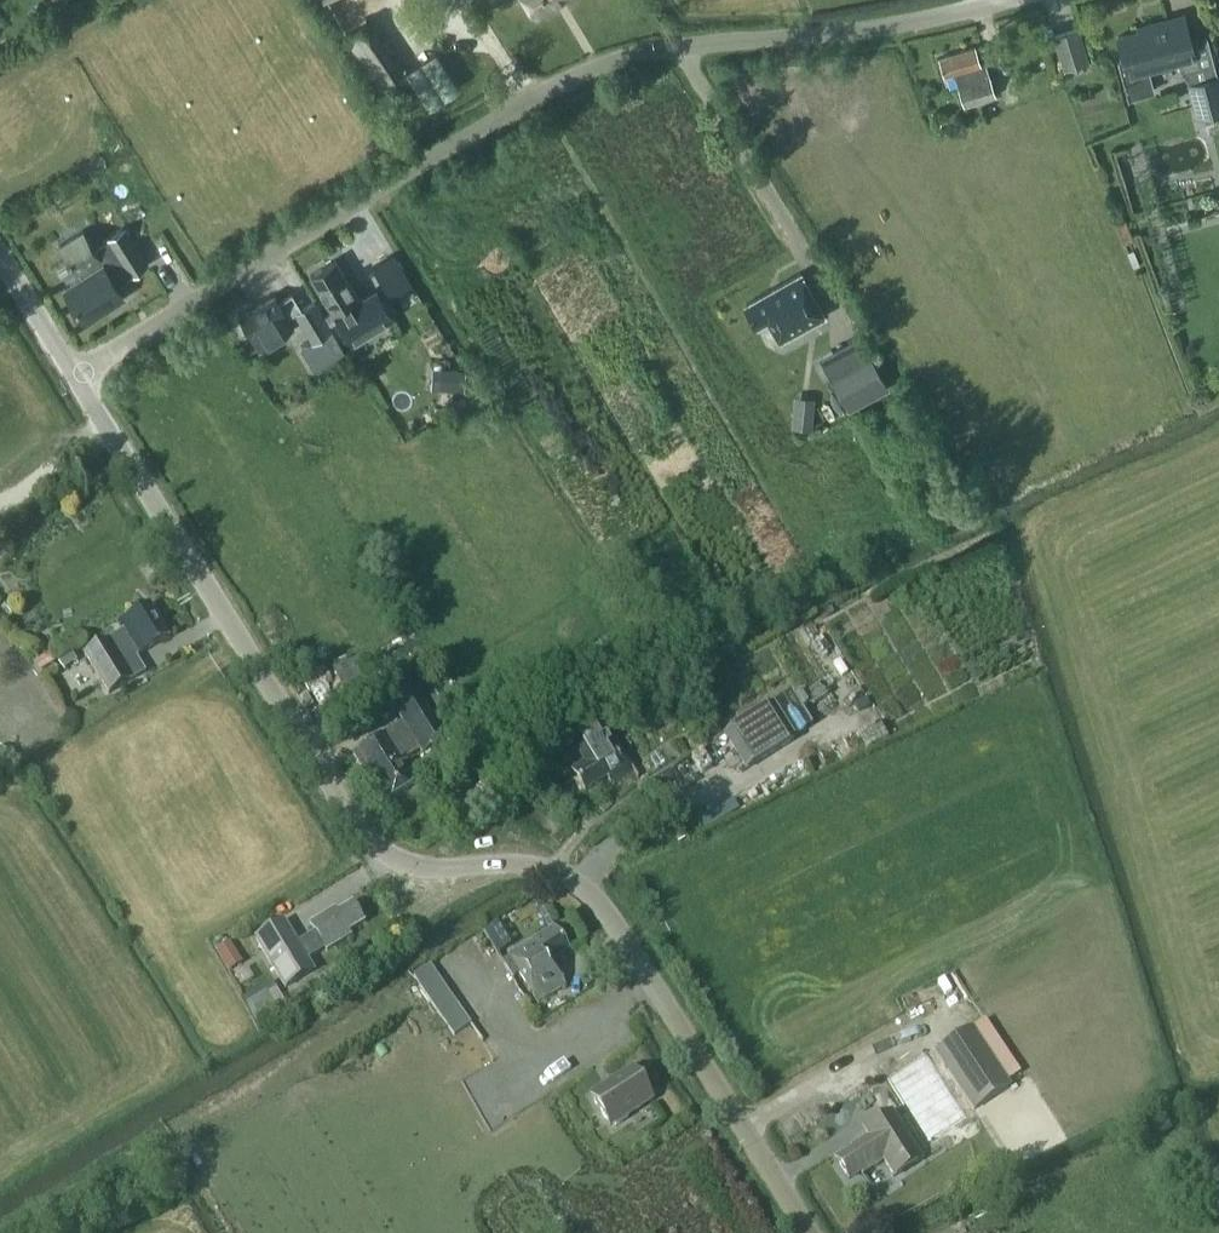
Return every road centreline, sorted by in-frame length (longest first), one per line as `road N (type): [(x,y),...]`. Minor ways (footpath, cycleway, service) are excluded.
road 1 (unclassified): [(810,1232),(586,890),(530,864),(433,870),(395,863),(366,839),(74,374)]
road 2 (unclassified): [(74,374),(516,103),(607,61),(869,29),(1006,0)]
road 3 (unclassified): [(74,374),(0,256)]

